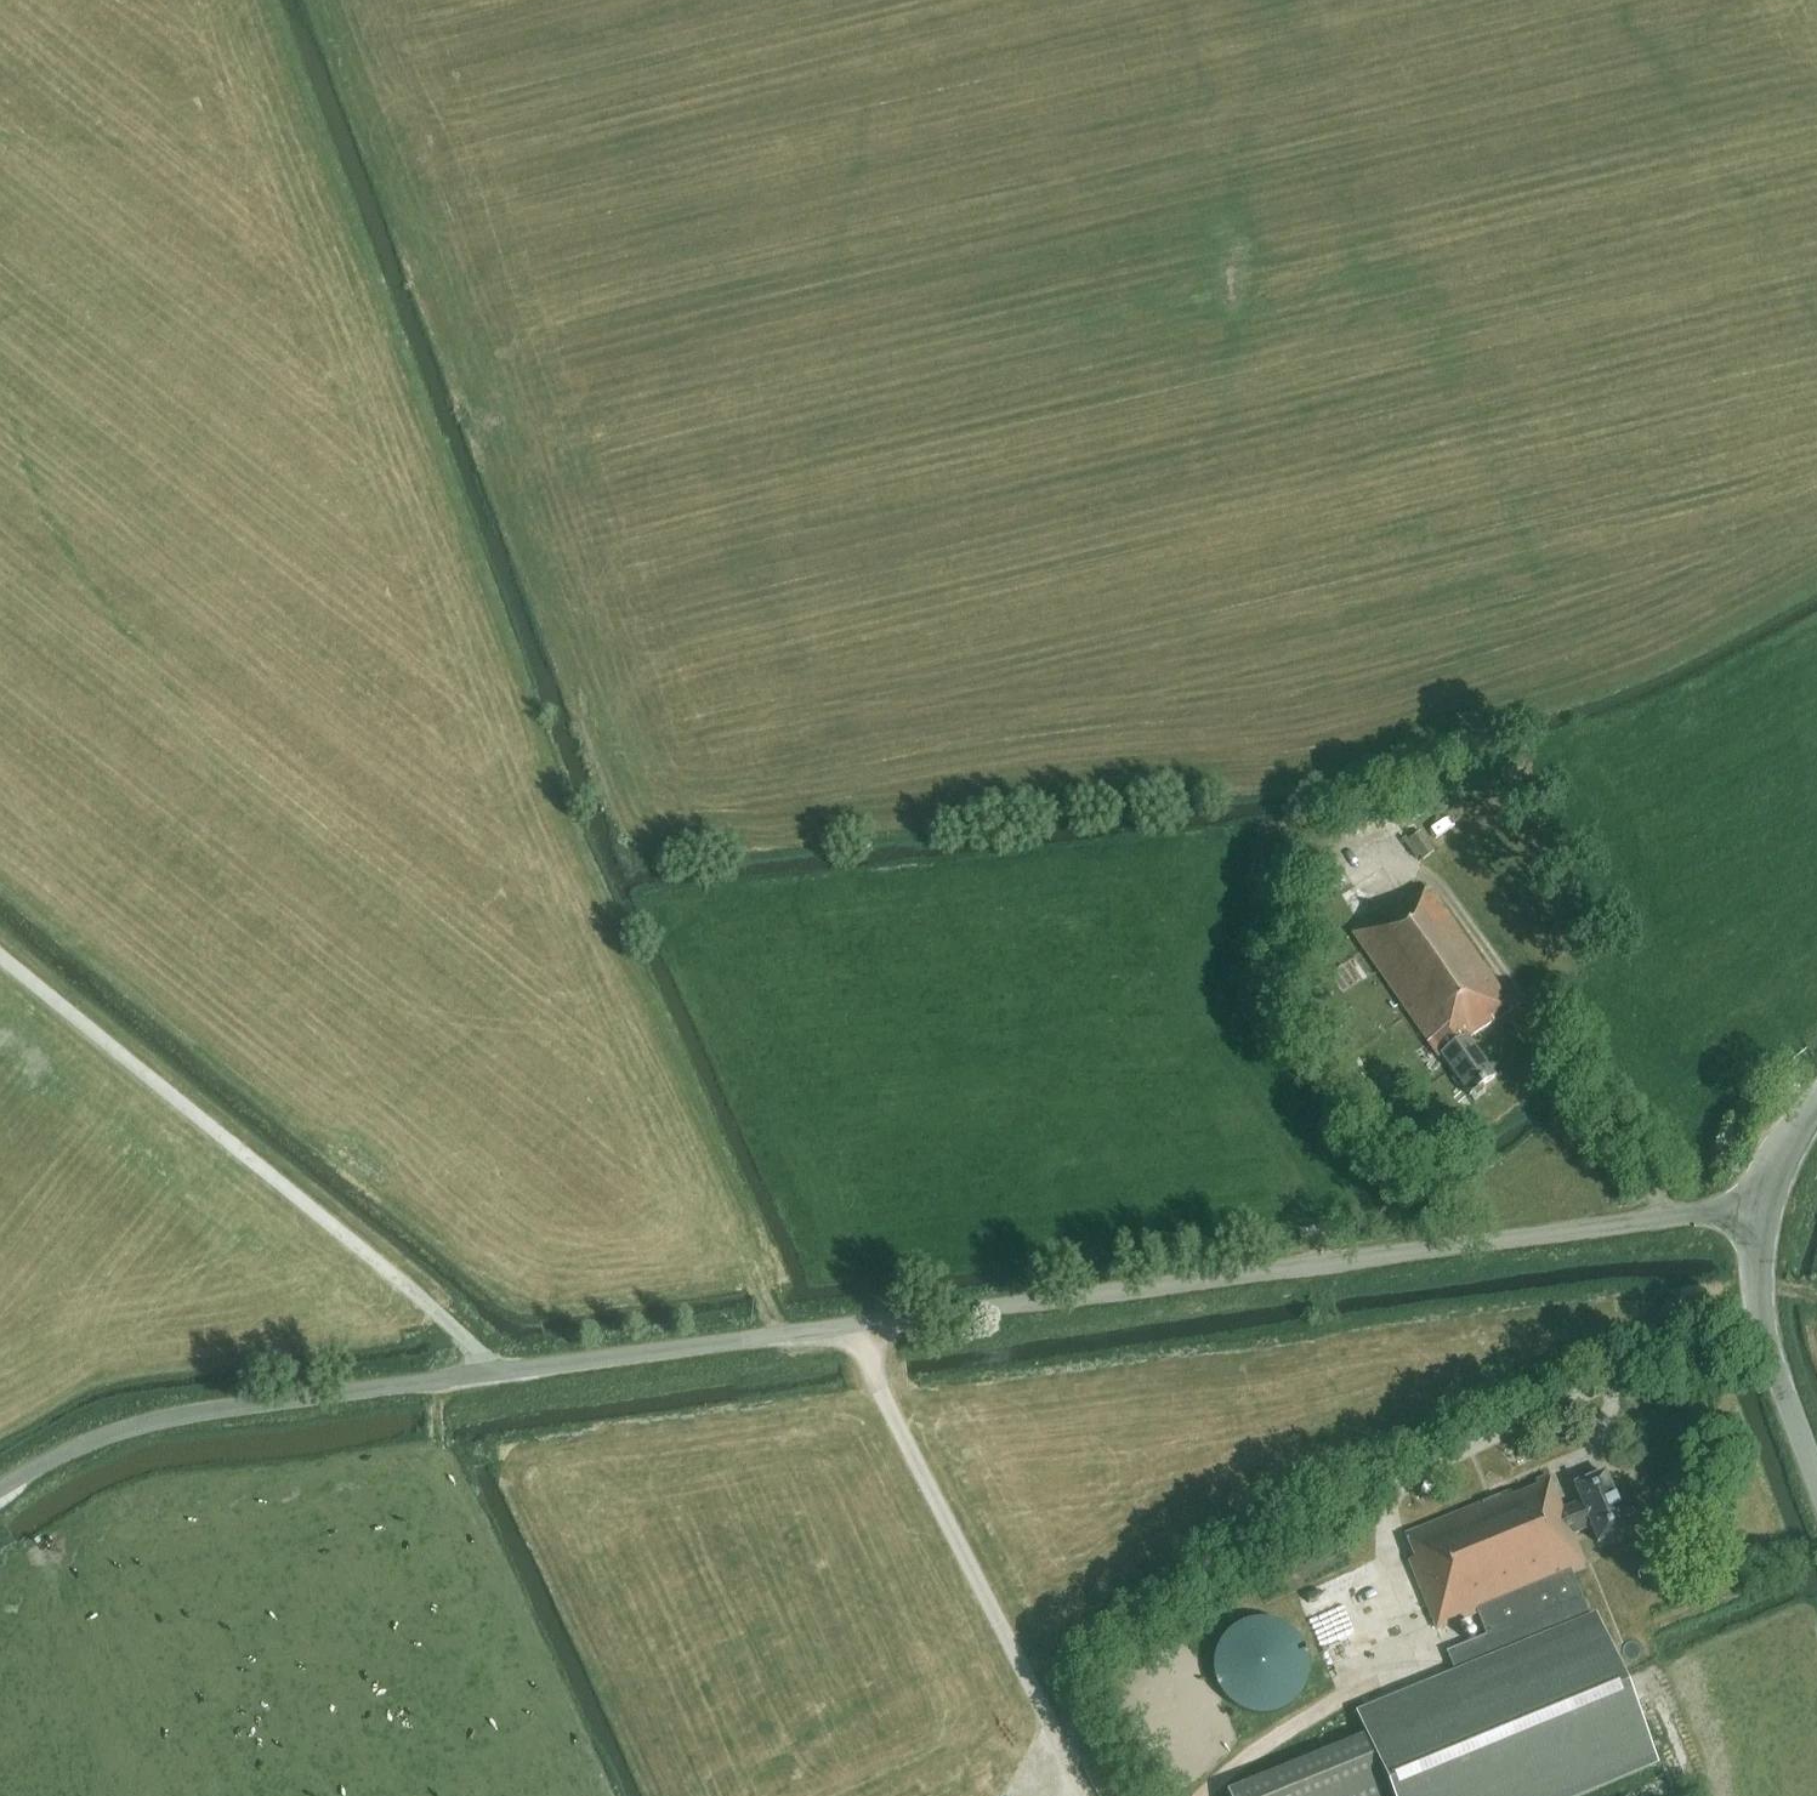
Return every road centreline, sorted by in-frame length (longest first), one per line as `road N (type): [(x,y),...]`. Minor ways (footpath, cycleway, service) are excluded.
road 1 (tertiary): [(0,1490),(124,1431),(241,1407),(1665,1217),(1761,1213)]
road 2 (tertiary): [(1816,1480),(1763,1315),(1761,1213)]
road 3 (tertiary): [(1761,1213),(1784,1146),(1816,1102)]

